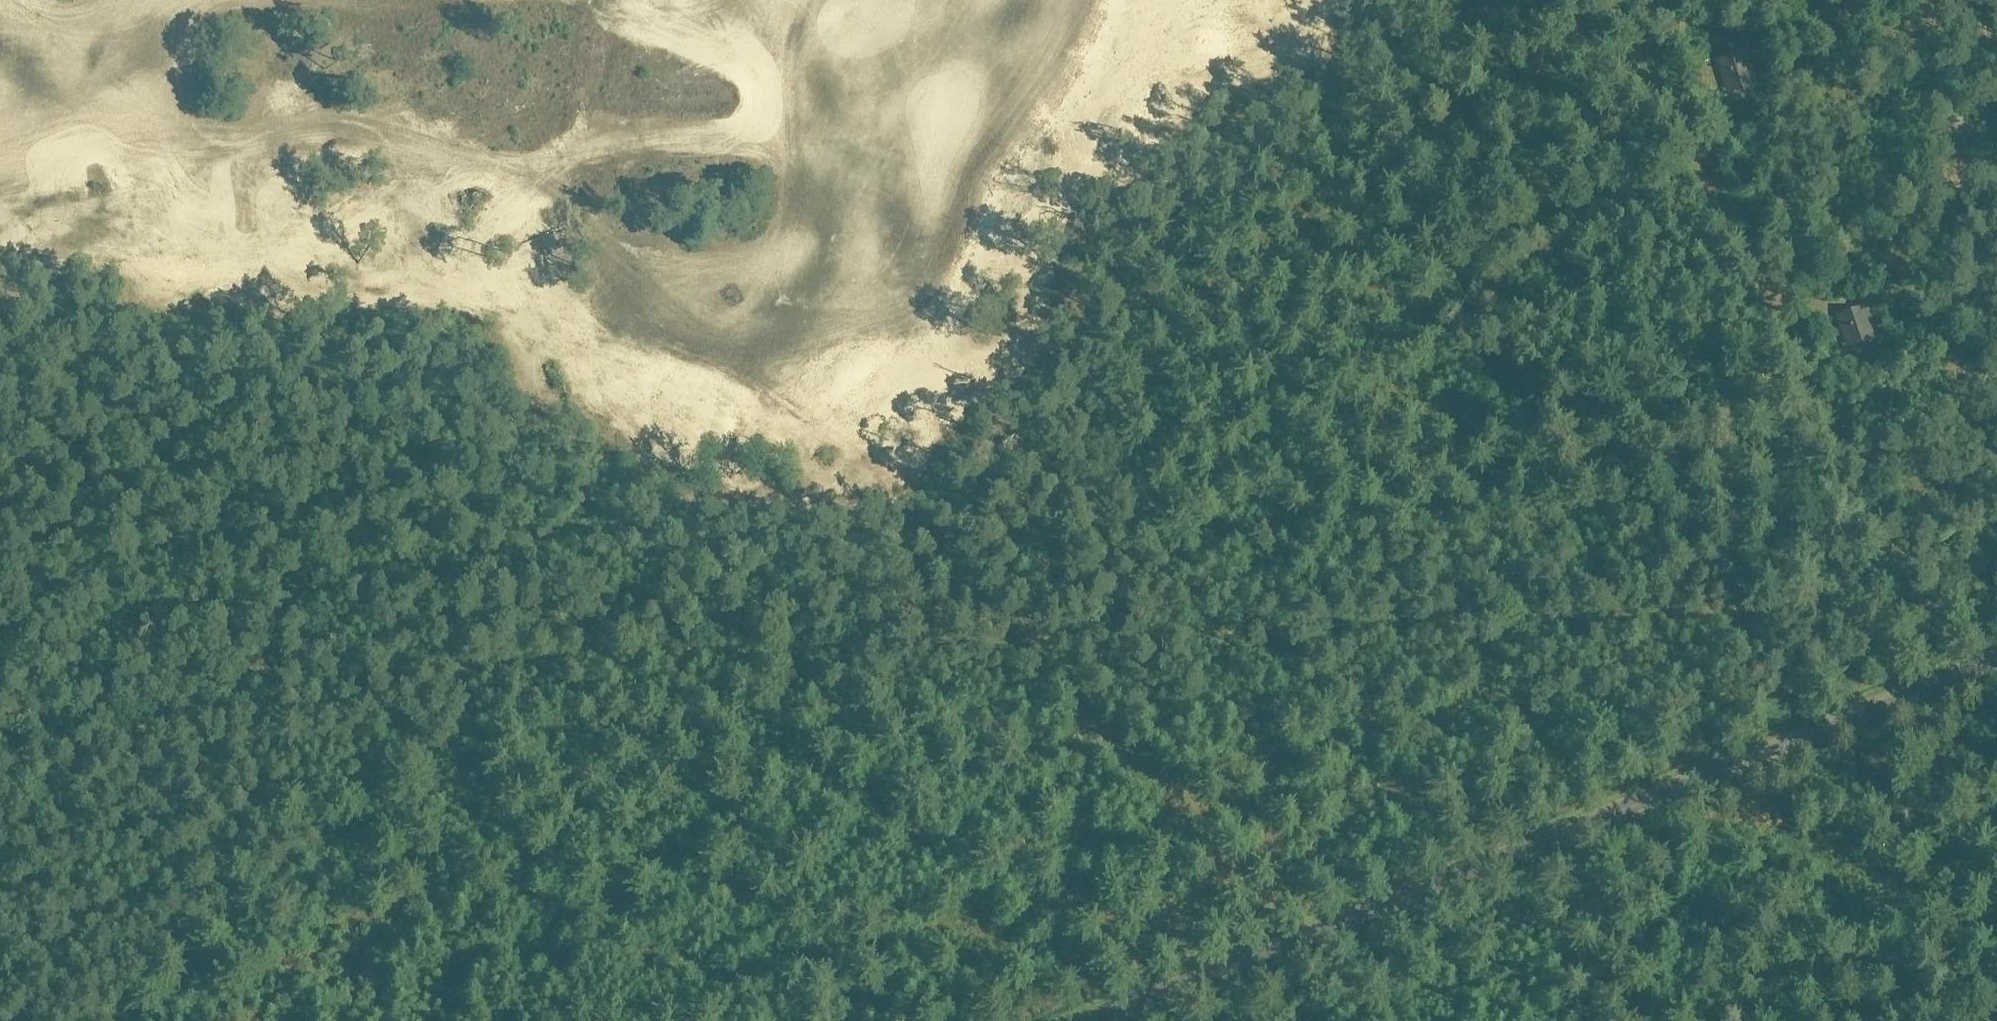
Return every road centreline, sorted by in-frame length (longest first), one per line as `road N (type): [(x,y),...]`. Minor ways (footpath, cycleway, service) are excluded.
road 1 (track): [(0,771),(374,683),(592,659),(1937,608)]
road 2 (unclassified): [(1084,1020),(1996,658)]
road 3 (track): [(1696,171),(1878,535),(1937,608)]
road 4 (track): [(1635,1020),(1675,786)]
road 5 (track): [(1696,171),(1611,0)]

